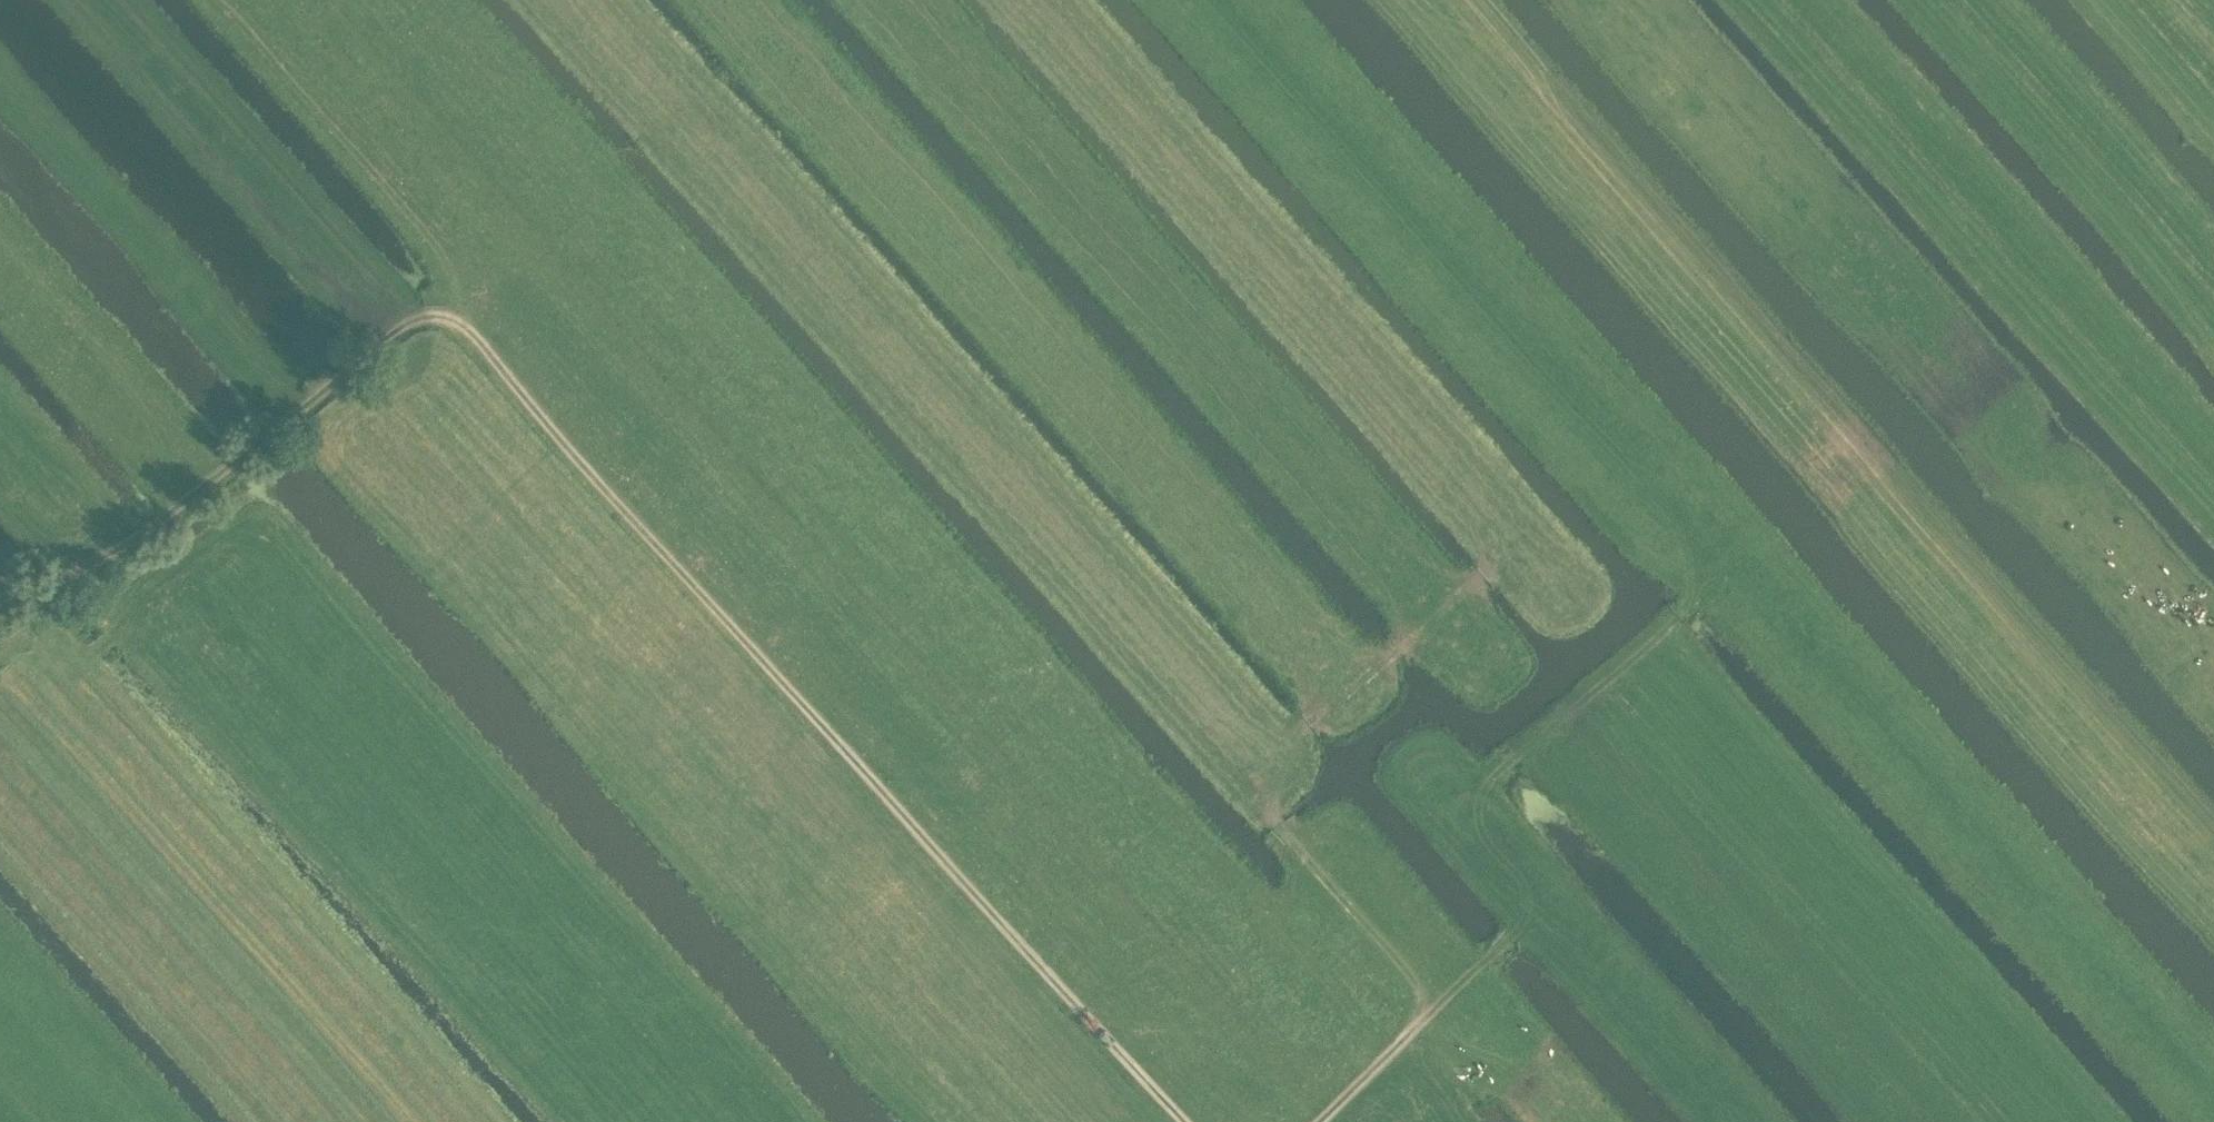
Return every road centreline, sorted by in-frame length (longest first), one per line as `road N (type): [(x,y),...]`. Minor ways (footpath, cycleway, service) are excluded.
road 1 (track): [(1188,1121),(457,314),(434,309),(406,321),(110,559),(16,590),(0,603)]
road 2 (track): [(1313,1121),(1506,936)]

